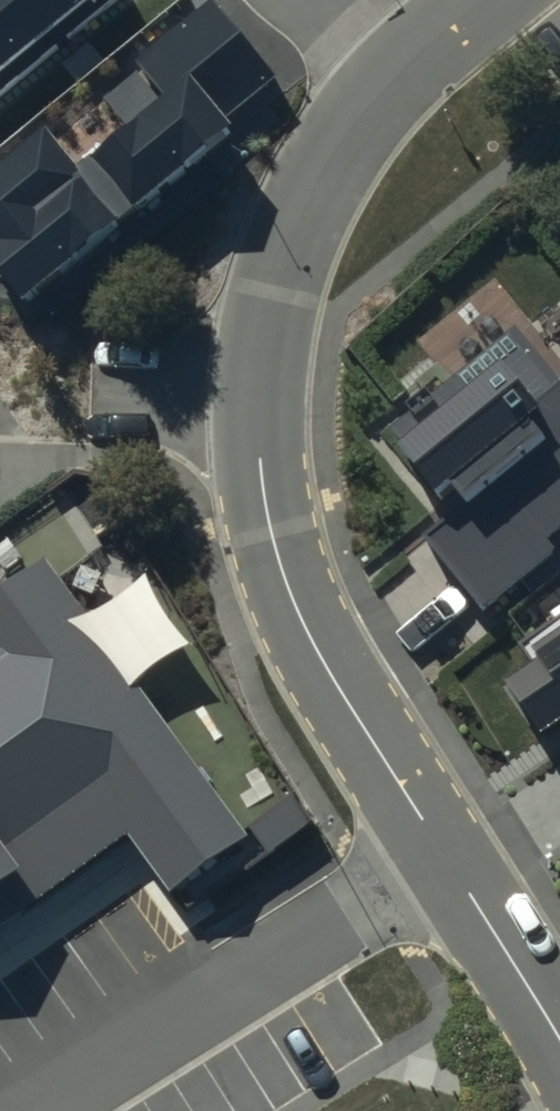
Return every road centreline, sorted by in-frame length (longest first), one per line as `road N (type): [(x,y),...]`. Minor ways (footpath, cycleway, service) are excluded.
road 1 (residential): [(398,77),(351,127),(304,206),(270,312),(255,421),(268,524),(311,647),(447,857)]
road 2 (residential): [(50,1110),(447,857)]
road 3 (residential): [(447,857),(559,1042)]
road 4 (residential): [(398,77),(303,0)]
road 5 (residential): [(491,0),(398,77)]

